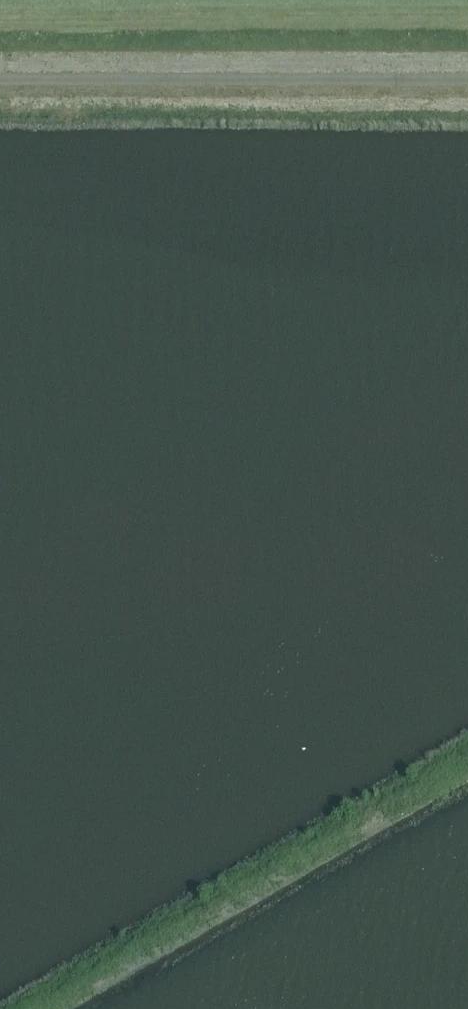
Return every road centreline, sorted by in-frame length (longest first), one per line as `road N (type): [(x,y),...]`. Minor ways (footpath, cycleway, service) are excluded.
road 1 (unclassified): [(467,79),(0,79)]

